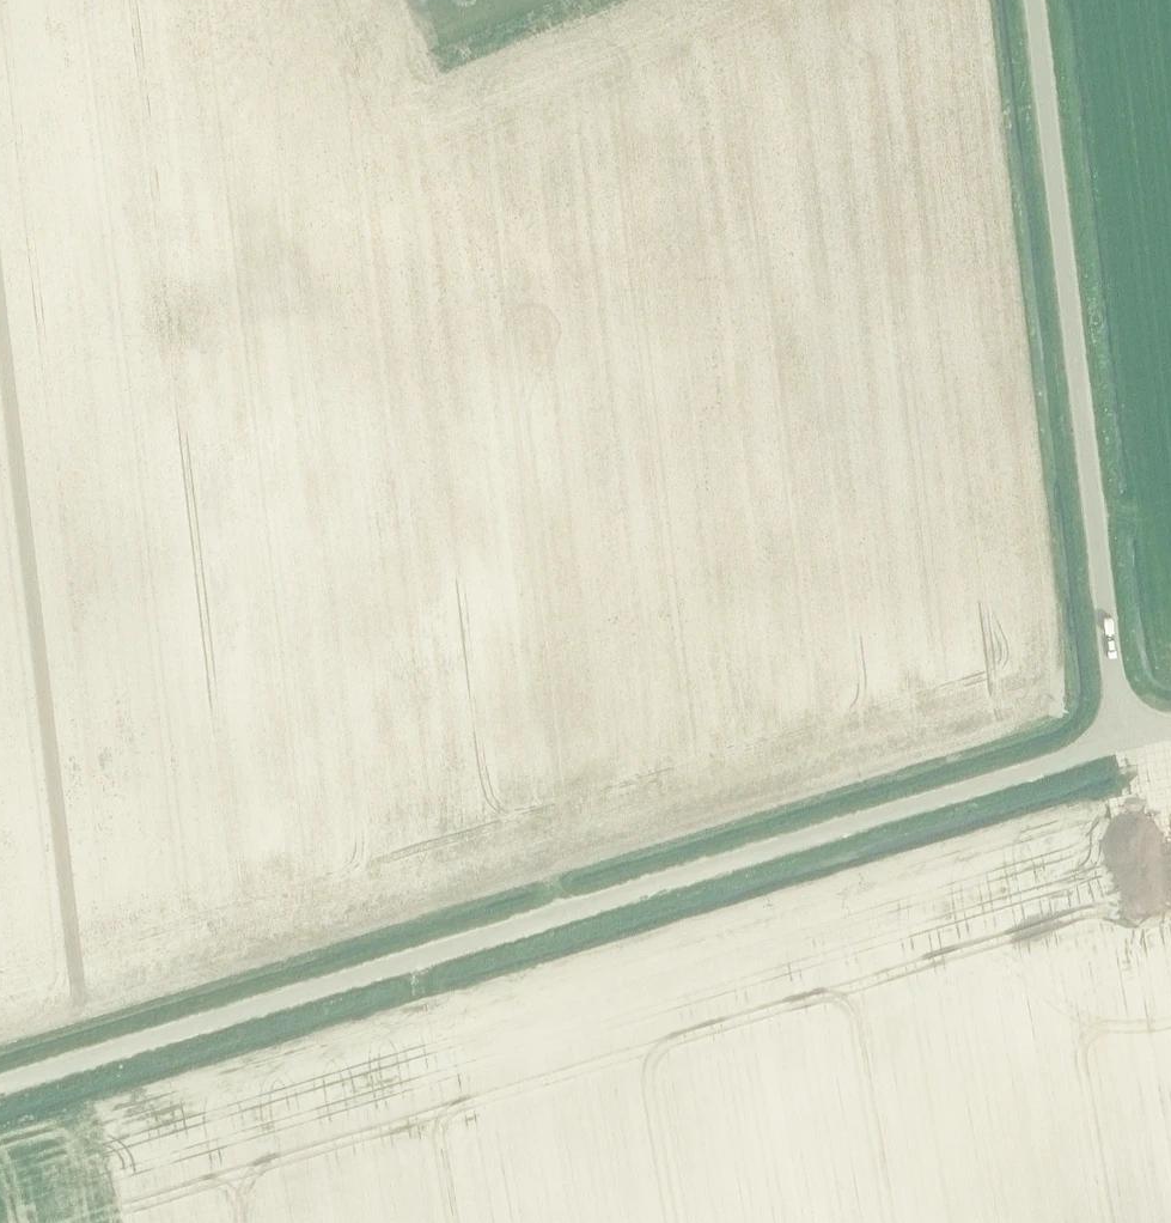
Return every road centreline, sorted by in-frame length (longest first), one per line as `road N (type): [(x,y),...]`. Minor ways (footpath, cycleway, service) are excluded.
road 1 (unclassified): [(0,1088),(1125,738)]
road 2 (unclassified): [(1125,738),(1032,0)]

